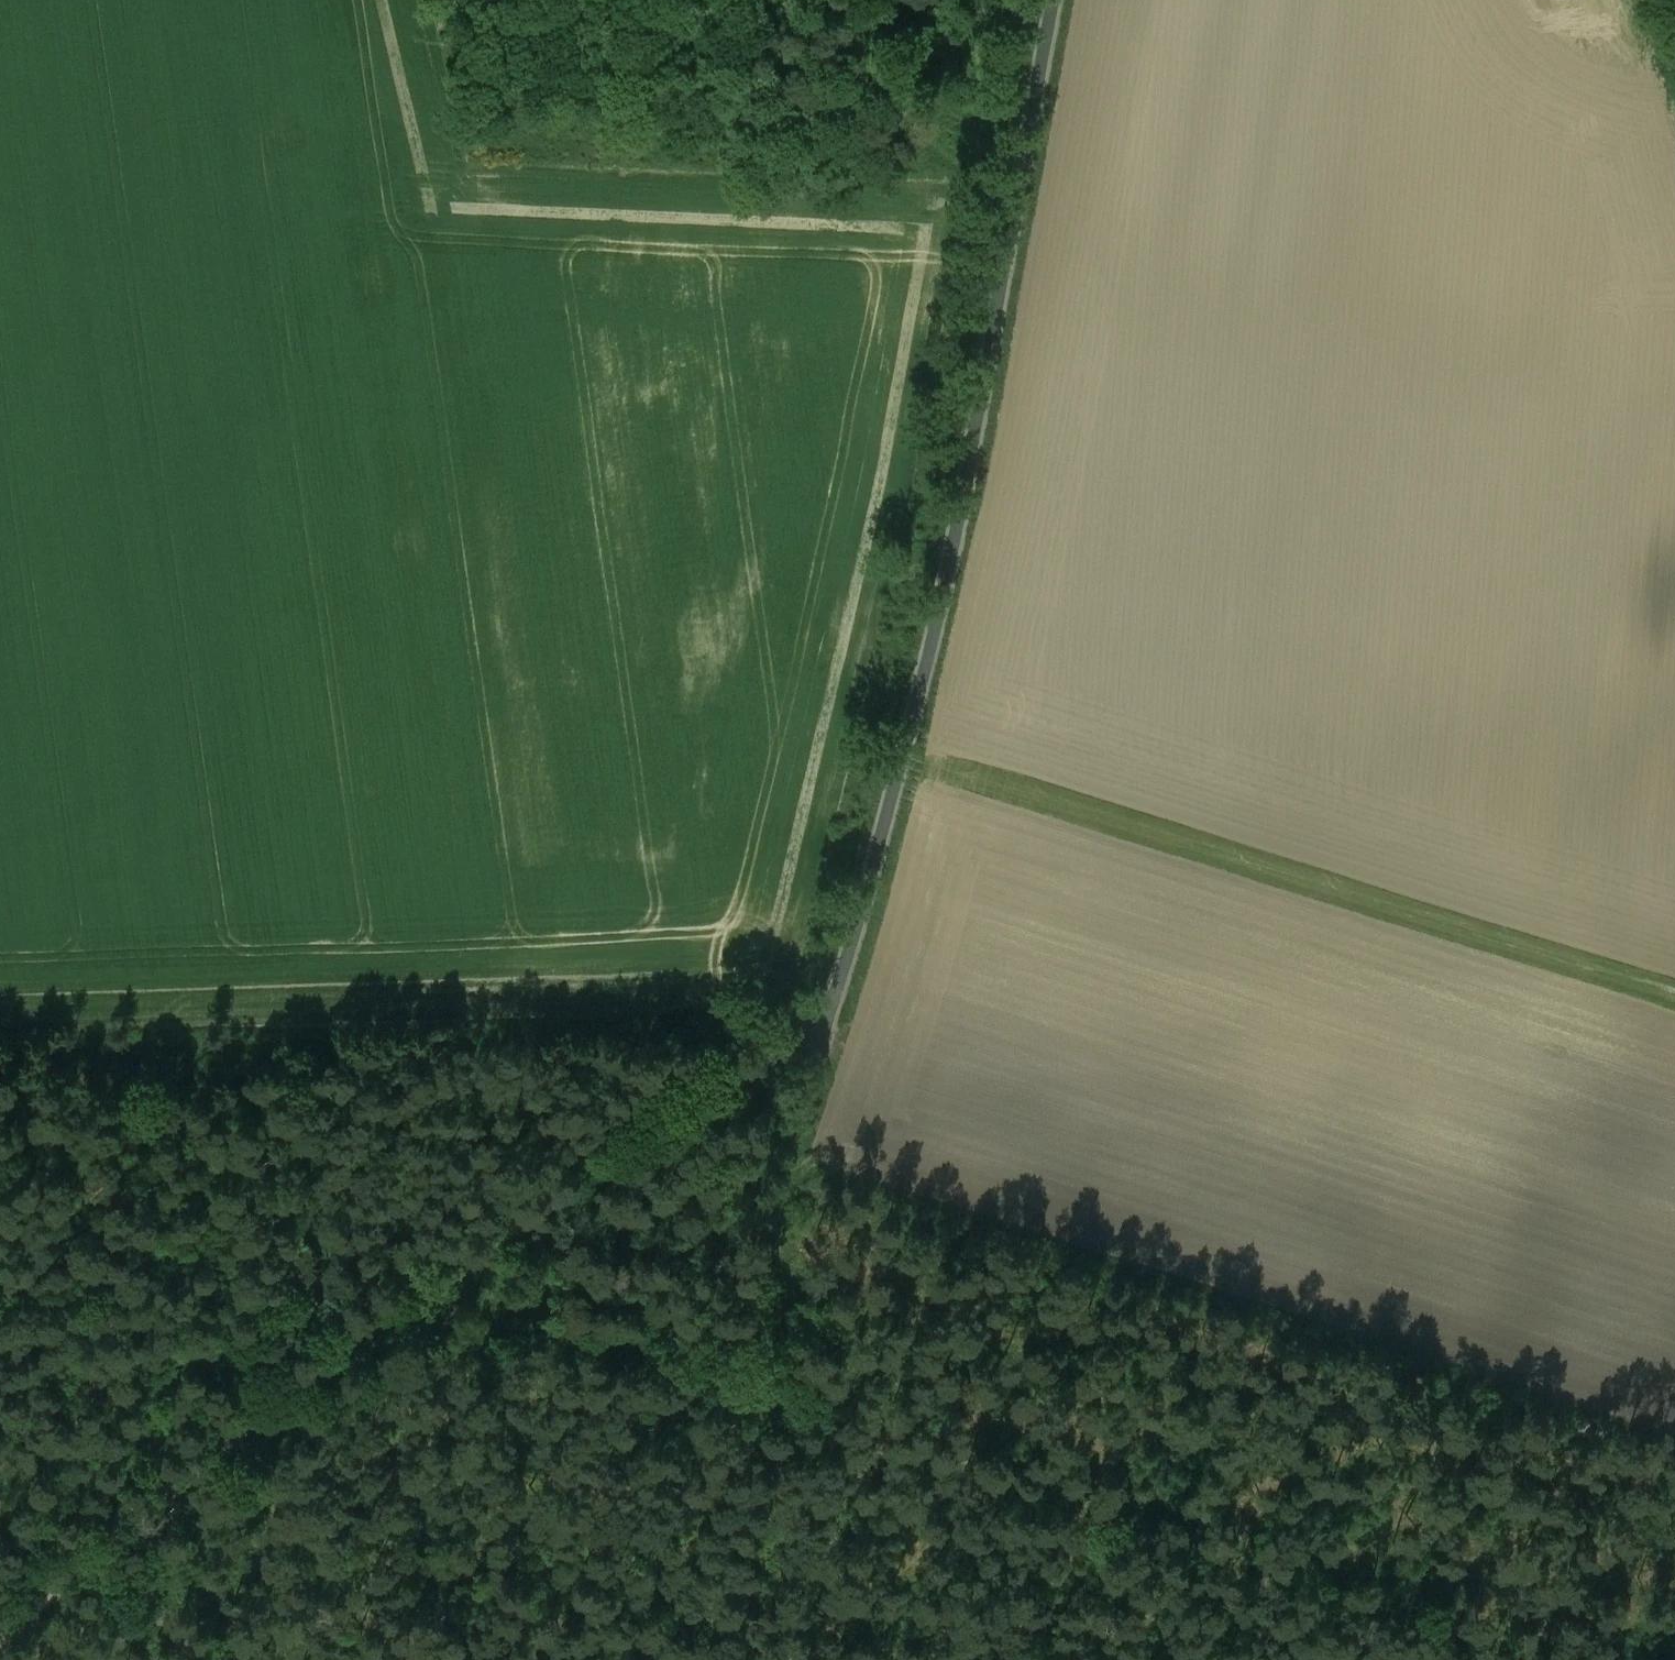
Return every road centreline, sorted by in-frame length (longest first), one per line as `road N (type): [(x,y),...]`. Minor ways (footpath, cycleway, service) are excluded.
road 1 (unclassified): [(1057,0),(934,650),(831,1019),(739,1086),(452,1256),(86,1570)]
road 2 (track): [(86,1570),(225,1659)]

